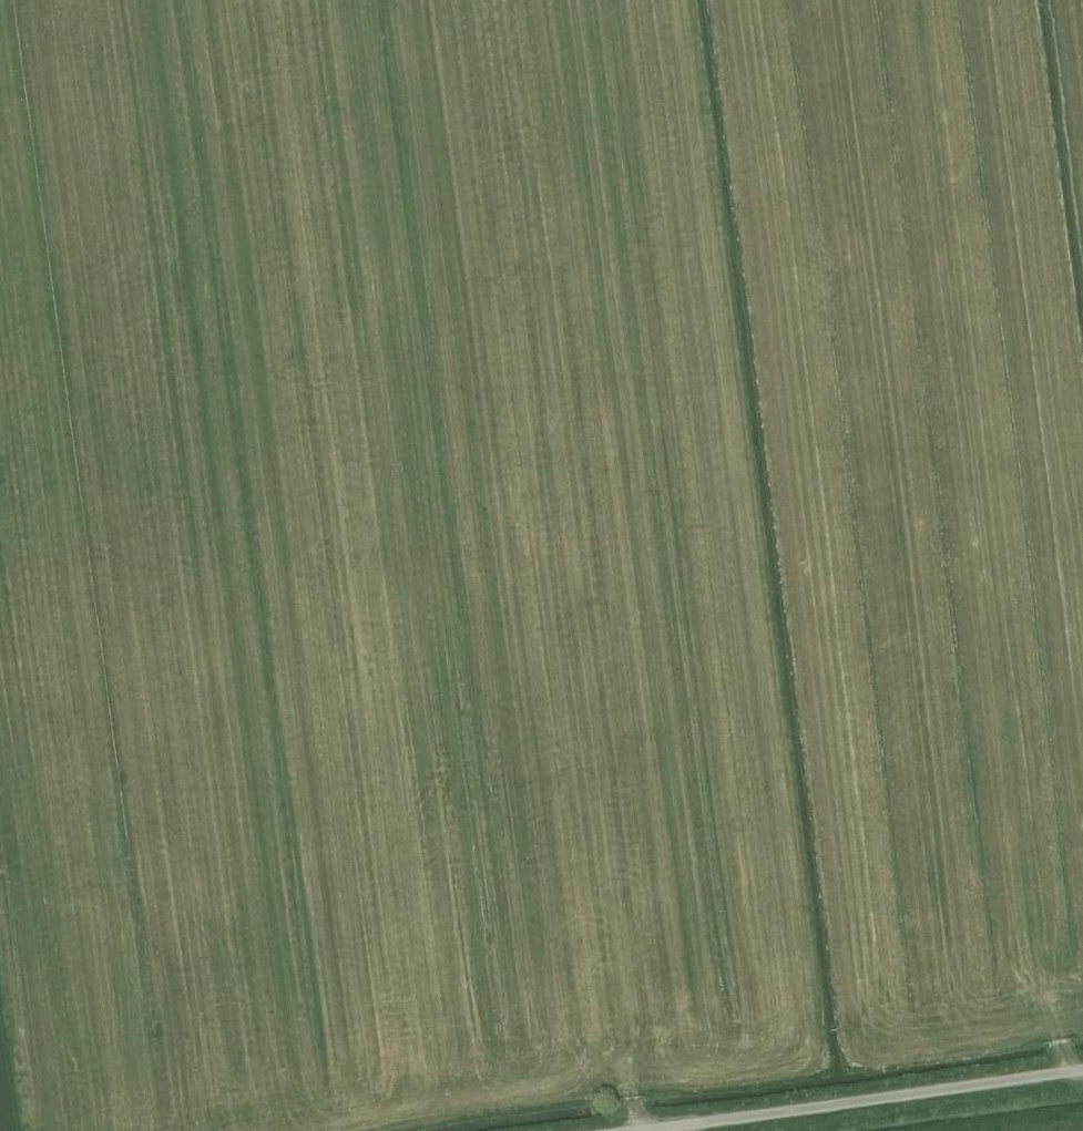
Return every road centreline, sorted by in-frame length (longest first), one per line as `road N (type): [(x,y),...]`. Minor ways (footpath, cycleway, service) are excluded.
road 1 (unclassified): [(710,1130),(1082,1088)]

